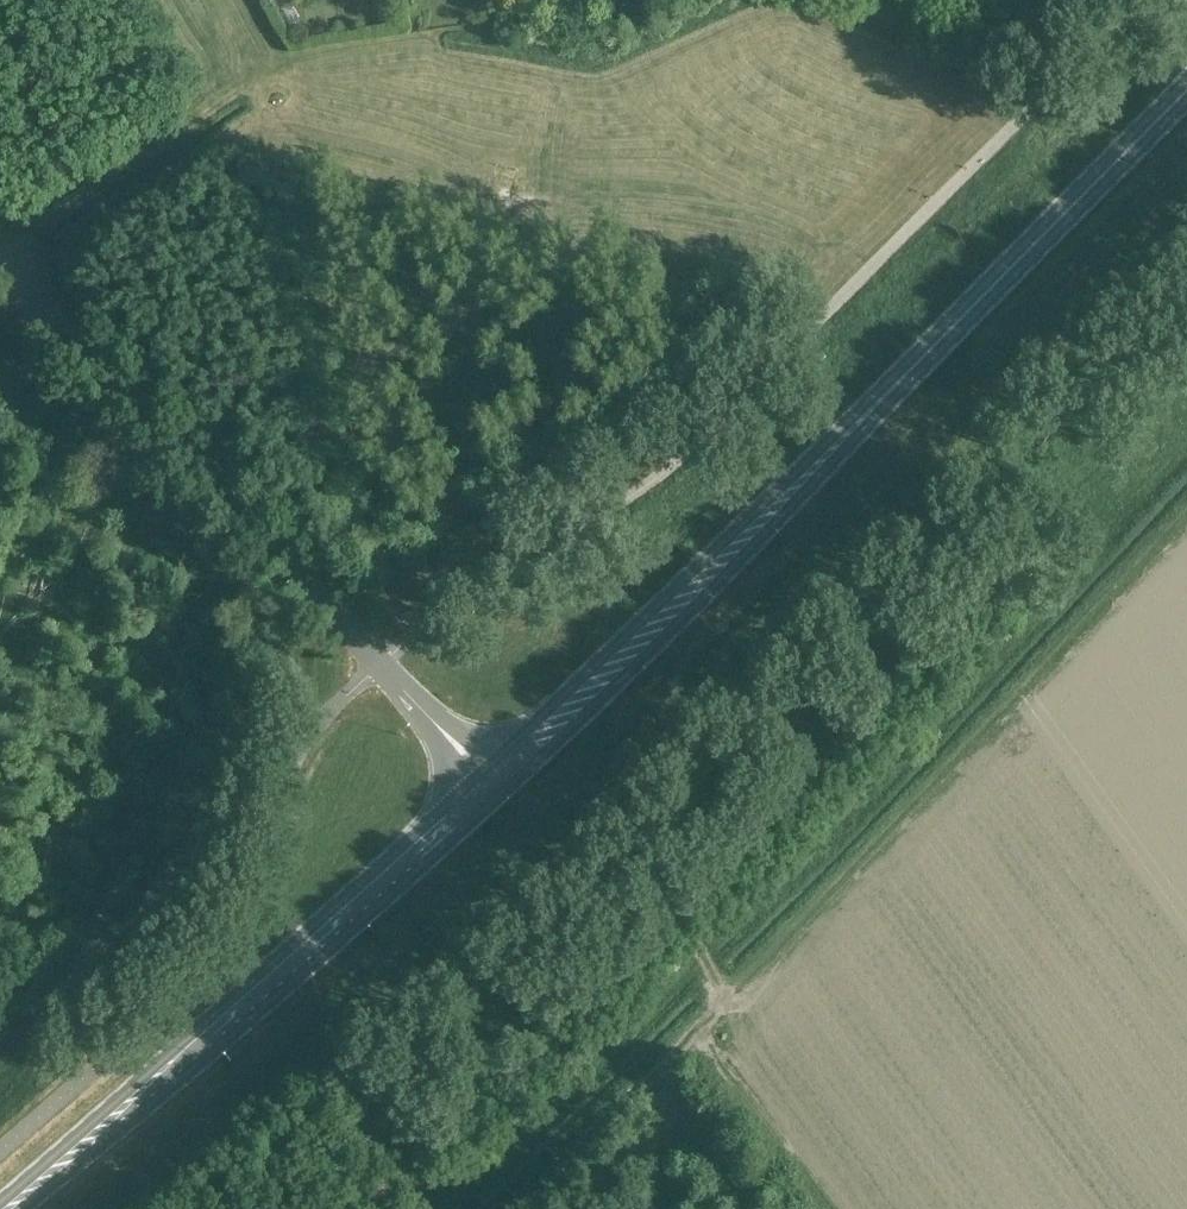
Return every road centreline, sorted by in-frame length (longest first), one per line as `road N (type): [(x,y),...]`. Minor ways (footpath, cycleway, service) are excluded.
road 1 (secondary): [(494,792),(1186,98)]
road 2 (tertiary): [(494,792),(0,274)]
road 3 (secondary): [(8,1208),(494,792)]

